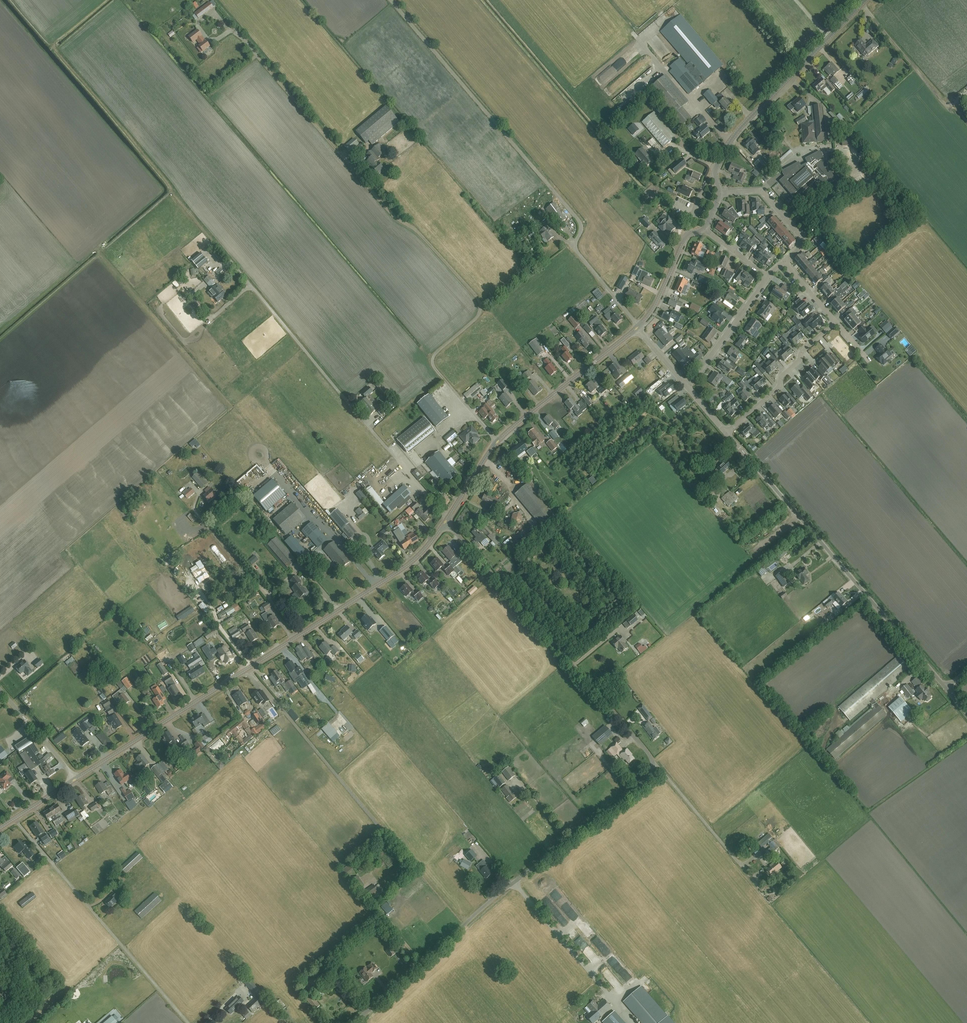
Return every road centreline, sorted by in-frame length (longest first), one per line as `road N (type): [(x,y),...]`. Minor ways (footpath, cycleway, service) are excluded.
road 1 (unclassified): [(353,1022),(501,891),(651,775),(645,750),(445,521)]
road 2 (unclassified): [(497,441),(433,363),(478,317),(477,298),(388,210),(258,56)]
road 3 (tertiary): [(74,780),(411,562),(445,521)]
road 4 (unclassified): [(638,326),(578,253),(579,219),(391,0)]
road 5 (unclassified): [(946,688),(726,433)]
road 6 (unclassified): [(191,1022),(14,819)]
road 7 (tertiary): [(719,192),(715,172),(736,133),(866,0)]
road 8 (tertiary): [(497,441),(638,326)]
road 9 (unclassified): [(726,433),(836,322)]
road 10 (track): [(861,5),(945,102),(966,93)]
road 11 (unclassified): [(687,387),(768,277)]

